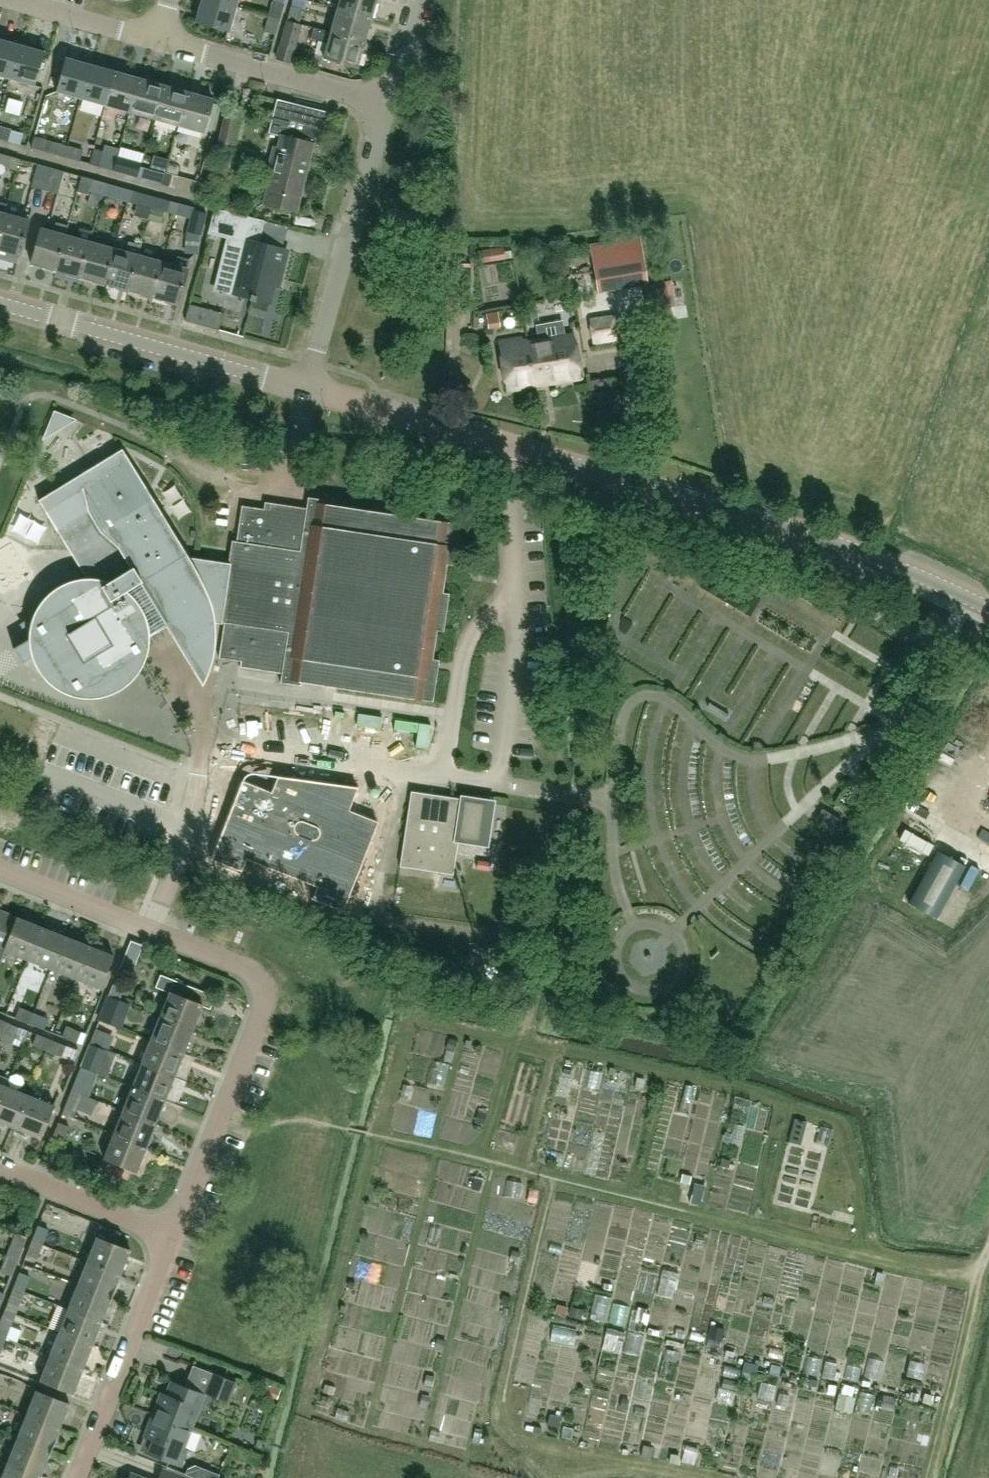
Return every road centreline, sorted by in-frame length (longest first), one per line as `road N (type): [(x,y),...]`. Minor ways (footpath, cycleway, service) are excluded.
road 1 (residential): [(152,928),(191,827),(208,745),(446,776),(466,646),(513,581),(502,443)]
road 2 (tertiary): [(988,607),(796,527),(502,443)]
road 3 (unclassified): [(173,1234),(265,1000),(248,968),(152,928)]
road 4 (tertiary): [(306,389),(0,304)]
road 5 (unclassified): [(306,389),(387,103)]
road 6 (unclassified): [(78,1477),(173,1234)]
road 7 (unclassified): [(387,103),(159,40)]
road 8 (tertiary): [(502,443),(306,389)]
road 9 (unclassified): [(173,1234),(0,1166)]
road 10 (unclassified): [(152,928),(0,868)]
road 11 (unclassified): [(159,40),(18,0)]

